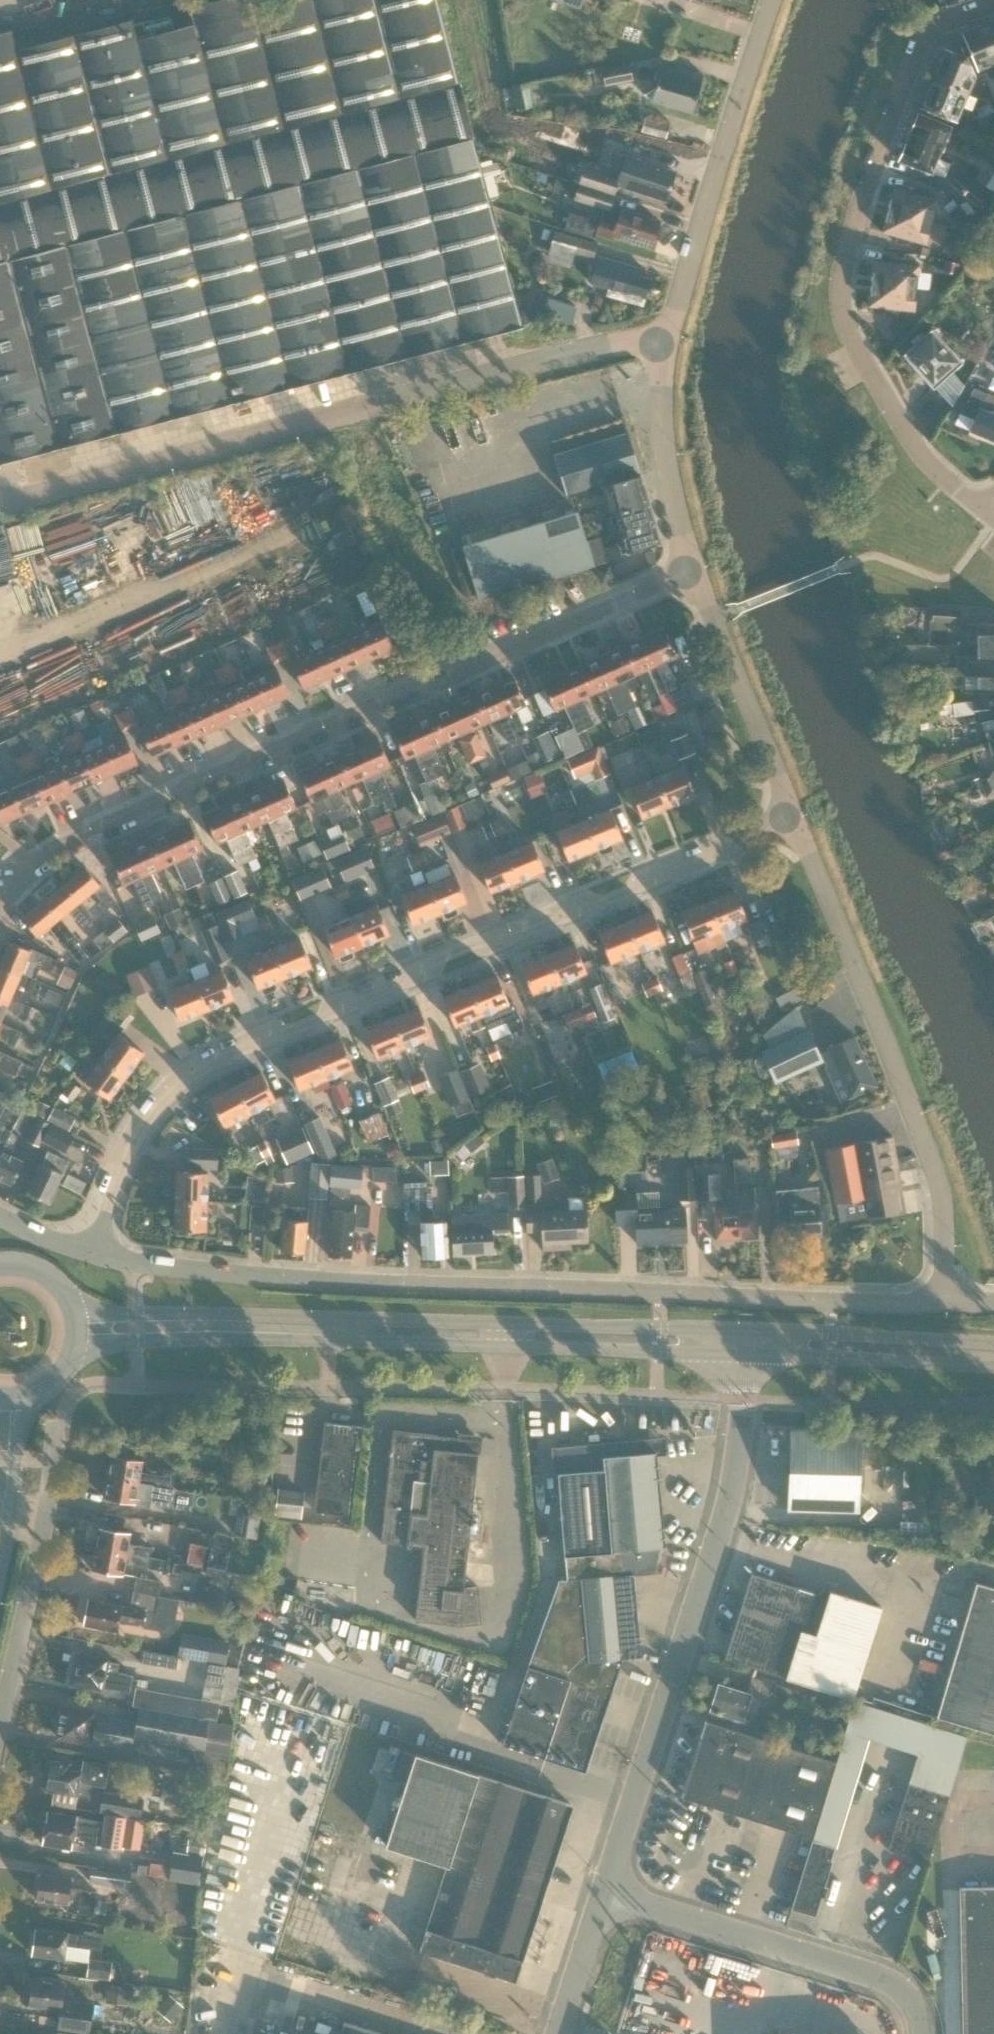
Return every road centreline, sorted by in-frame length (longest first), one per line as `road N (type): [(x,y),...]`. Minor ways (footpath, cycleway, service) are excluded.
road 1 (residential): [(79,1250),(140,1121),(170,1084),(202,1065),(796,826)]
road 2 (unclassified): [(79,1250),(202,1273),(333,1282),(939,1300)]
road 3 (residential): [(691,569),(96,827),(34,861),(0,899)]
road 4 (unclassified): [(663,346),(632,342),(535,363),(0,502)]
road 5 (secondary): [(71,1354),(187,1338),(737,1353)]
road 6 (secondary): [(736,1330),(69,1312)]
road 7 (residential): [(979,511),(929,472),(902,436),(838,326),(834,282),(910,56),(926,32),(993,4)]
road 8 (unclassified): [(601,1890),(729,1497),(737,1353)]
road 9 (residential): [(939,1300),(929,1175),(796,826)]
road 10 (residential): [(663,346),(772,0)]
road 11 (unclassified): [(917,2033),(902,1997),(882,1981),(601,1890)]
road 12 (residential): [(796,826),(691,569)]
road 13 (secondary): [(993,1346),(736,1330)]
road 14 (secondary): [(737,1353),(993,1366)]
road 15 (residential): [(691,569),(665,452),(663,346)]
road 16 (unclassified): [(553,2033),(601,1890)]

